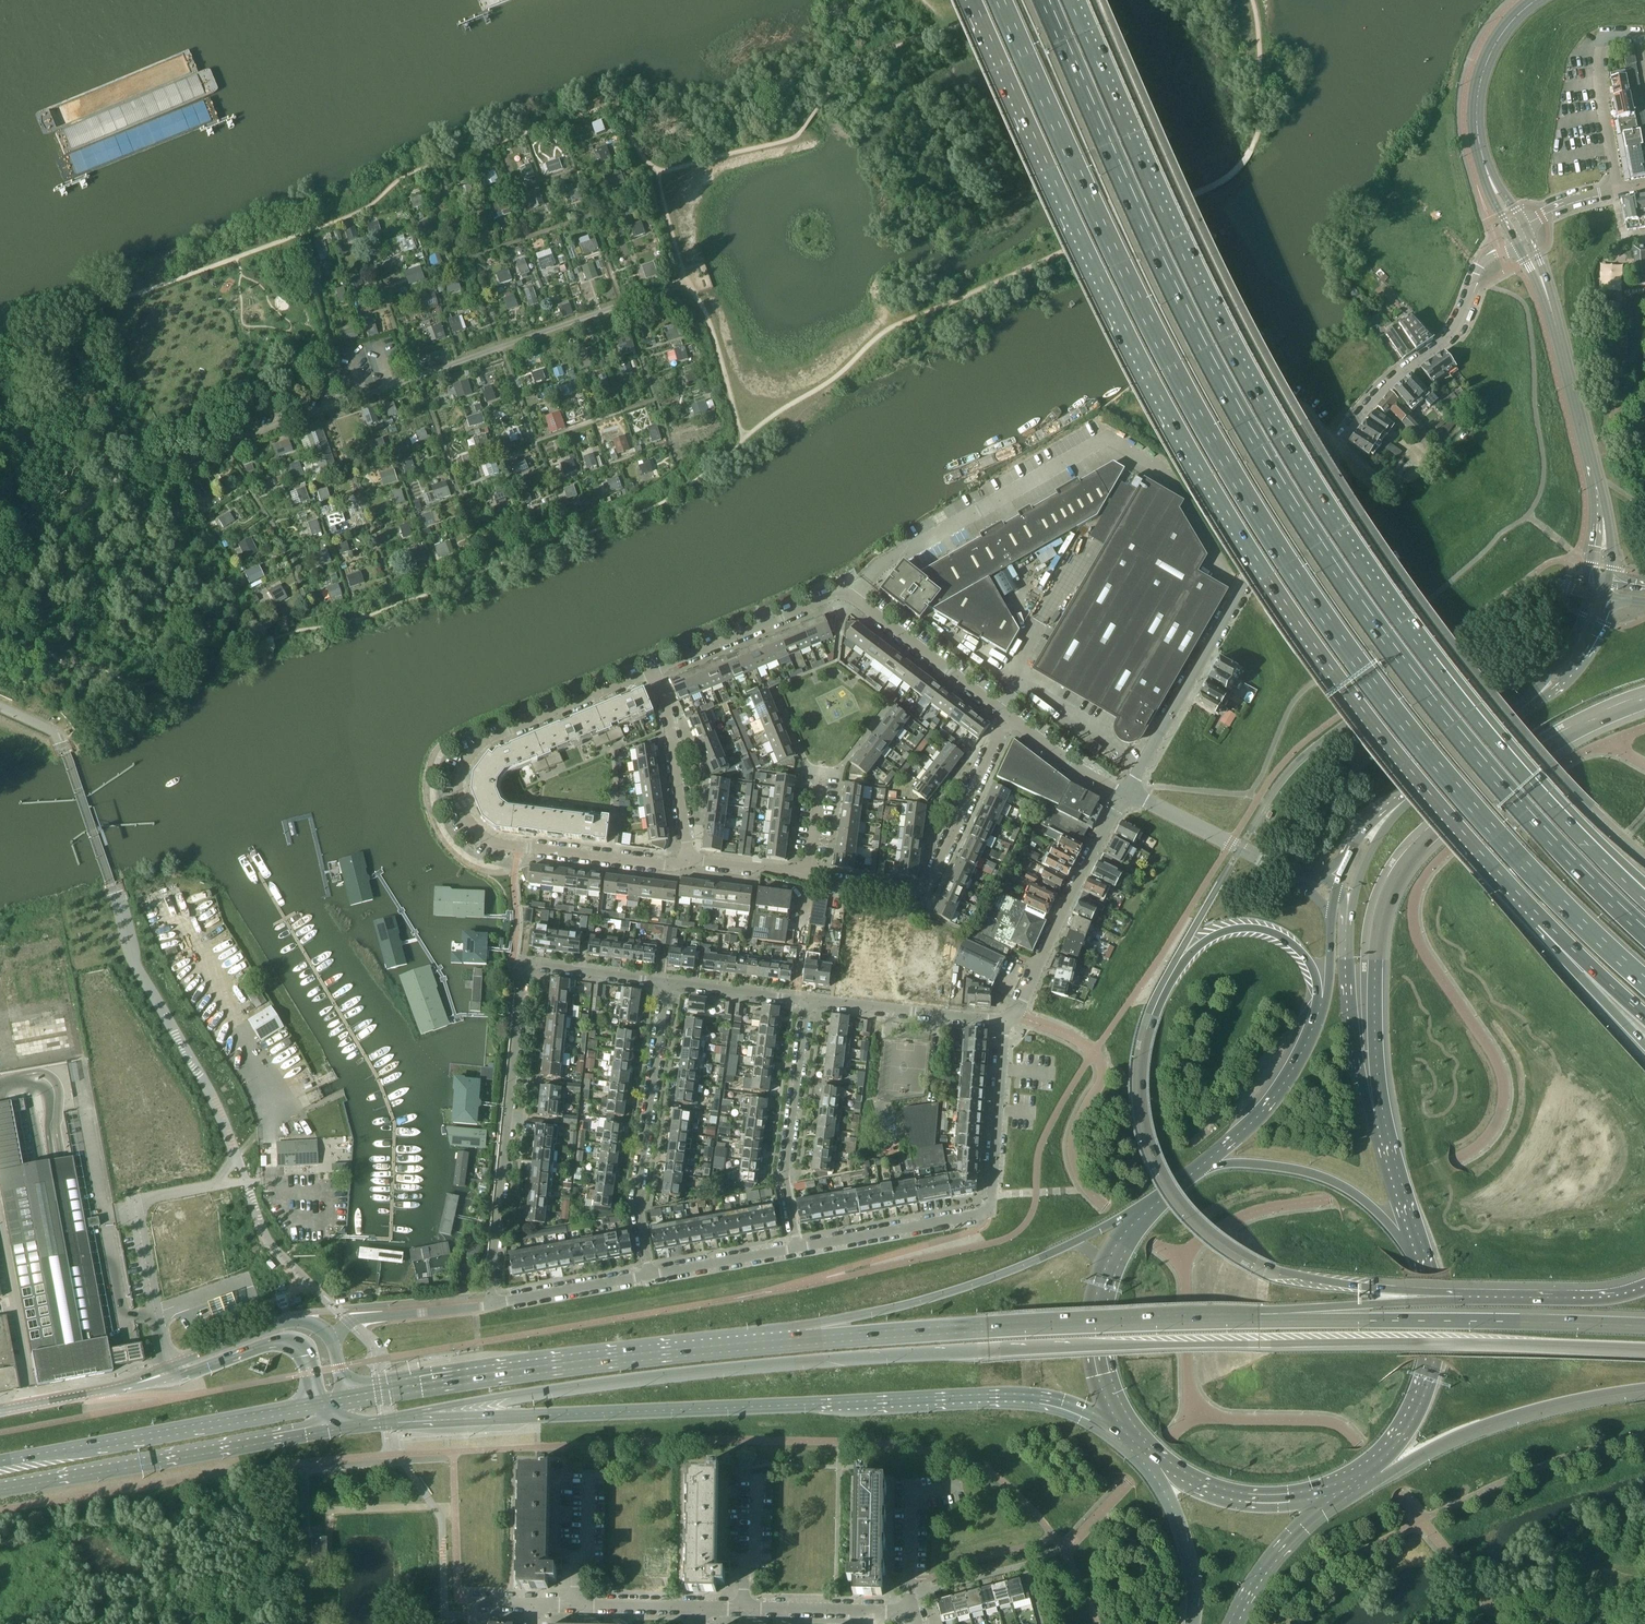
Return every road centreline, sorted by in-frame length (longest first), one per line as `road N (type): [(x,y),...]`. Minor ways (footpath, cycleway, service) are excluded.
road 1 (motorway): [(422,1410),(828,1358),(1380,1342),(1644,1347)]
road 2 (motorway): [(1010,0),(1149,312),(1283,553),(1463,796),(1644,982)]
road 3 (motorway): [(1644,934),(1442,713),(1319,545),(1182,296),(1053,0)]
road 4 (motorway): [(978,0),(1123,323),(1203,477),(1391,751),(1543,926)]
road 5 (motorway): [(1642,897),(1463,698),(1339,522),(1245,361),(1084,0)]
road 6 (unclassified): [(166,1375),(132,1200),(241,1179),(207,1087),(129,956),(63,751),(52,729),(0,706)]
road 7 (motorway): [(1467,1299),(1256,1264),(1200,1225),(1160,1168),(1143,1102),(1145,1044),(1165,986),(1197,949),(1245,929),(1279,936),(1310,966),(1314,1018)]
road 8 (primary): [(422,1410),(489,1417),(1024,1395),(1081,1408),(1130,1442)]
road 9 (motorway): [(1383,1139),(1377,975),(1383,915),(1402,872),(1437,832),(1559,742),(1644,705)]
road 10 (unclassified): [(854,597),(879,566),(1108,436),(1170,473),(1240,592)]
road 11 (residential): [(490,1304),(520,968),(666,984)]
road 12 (motorway): [(1259,1319),(790,1343)]
road 13 (residential): [(1240,592),(1338,440),(1392,378),(1454,330),(1477,269),(1515,242)]
road 14 (primary): [(790,1343),(504,1373),(349,1400)]
road 15 (primary): [(1159,1200),(978,1285),(790,1343)]
road 16 (motorway): [(1644,1327),(1259,1319)]
road 17 (residential): [(798,1249),(986,1213),(1007,1021)]
road 18 (primary): [(0,1487),(336,1426)]
road 19 (motorway): [(1336,1490),(1482,1425),(1644,1387)]
road 20 (primary): [(315,1406),(0,1461)]
road 21 (residential): [(809,875),(927,889),(1006,716)]
road 22 (residential): [(491,842),(465,815),(458,792),(467,758),(484,742),(651,672)]
road 23 (residential): [(666,984),(638,1194),(648,1276)]
road 24 (primary): [(1419,1259),(1373,1206),(1324,1177),(1229,1162),(1187,1177)]
road 25 (primary): [(1336,1490),(1380,1458),(1427,1373),(1433,1323),(1419,1259)]
road 26 (primary): [(1159,1200),(1113,1259),(1096,1322),(1100,1372),(1130,1442)]
road 27 (residential): [(1007,1021),(1124,792)]
road 28 (residential): [(806,1001),(787,1173),(798,1249)]
road 29 (unclassified): [(1124,792),(1240,592)]
road 30 (tertiary): [(1383,1139),(1357,1064),(1345,923)]
road 31 (primary): [(1130,1442),(1225,1493),(1263,1499),(1336,1490)]
road 32 (residential): [(651,672),(838,594),(854,597)]
road 33 (unclassified): [(177,461),(105,487),(41,555),(0,571)]
road 34 (motorway): [(1467,1299),(1259,1319)]
road 35 (primary): [(1314,1018),(1280,1087),(1187,1177)]
road 36 (residential): [(806,1001),(1007,1021)]
road 37 (unclassified): [(166,1375),(287,1344),(307,1361),(315,1406)]
road 38 (secondary): [(1130,1442),(1182,1539),(1191,1623)]
road 39 (residential): [(688,861),(669,718),(651,672)]
road 40 (residential): [(1006,716),(854,597)]
road 41 (residential): [(1616,191),(1599,54),(1608,37),(1638,35)]
road 42 (unclassified): [(332,1338),(319,1326),(284,1326),(166,1375)]
road 43 (motorway): [(1644,1289),(1601,1300),(1467,1299)]
road 44 (residential): [(688,861),(665,865),(517,847)]
road 45 (secondary): [(1232,1623),(1284,1542),(1336,1490)]
road 46 (residential): [(697,1608),(530,1603)]
road 47 (unclassified): [(332,1338),(365,1318),(490,1304)]
road 48 (residential): [(911,1613),(911,1496),(957,1485)]
road 49 (residential): [(861,1612),(697,1608)]
road 50 (residential): [(1270,865),(1124,792)]
road 51 (residential): [(490,1304),(648,1276)]
road 52 (tertiary): [(1535,0),(1485,65),(1479,143)]
road 53 (motorway): [(1543,926),(1644,1044)]
road 54 (tertiary): [(1523,704),(1403,801)]
road 55 (residential): [(648,1276),(798,1249)]
road 56 (tertiary): [(1523,704),(1578,664),(1610,597)]
road 57 (residential): [(666,984),(806,1001)]
road 58 (residential): [(1124,792),(1006,716)]
road 59 (tertiary): [(1613,581),(1612,538),(1587,447)]
road 60 (tertiary): [(1345,923),(1365,859),(1403,801)]
road 61 (motorway): [(1543,926),(1644,1017)]
road 62 (tertiary): [(1587,447),(1596,525),(1591,578)]
road 63 (tertiary): [(1588,592),(1559,655),(1523,704)]
road 64 (primary): [(1419,1259),(1383,1139)]
road 65 (residential): [(809,875),(688,861)]
road 66 (tertiary): [(1557,331),(1587,447)]

